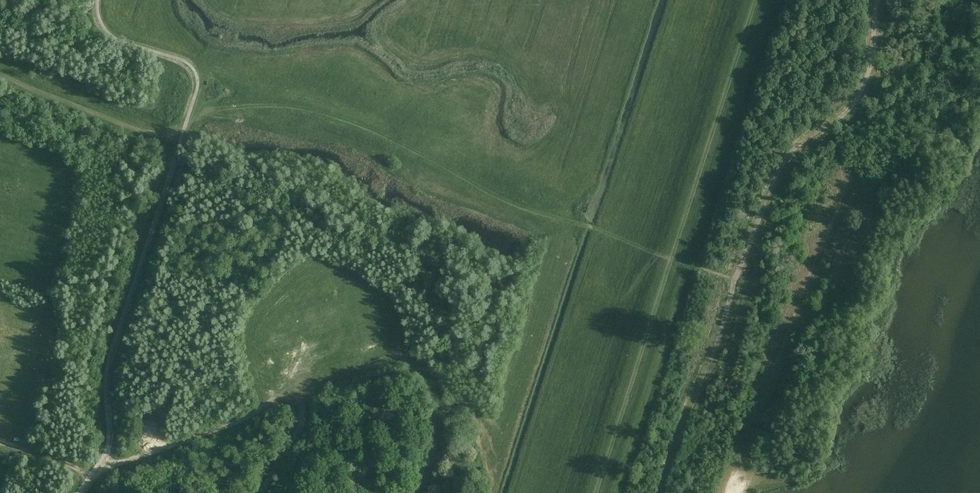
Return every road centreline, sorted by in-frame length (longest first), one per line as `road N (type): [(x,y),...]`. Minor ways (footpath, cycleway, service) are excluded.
road 1 (track): [(191,111),(262,95),(329,107),(401,140),(449,178),(732,275)]
road 2 (track): [(894,0),(847,92),(789,146),(754,211),(660,492)]
road 3 (track): [(0,72),(180,144)]

